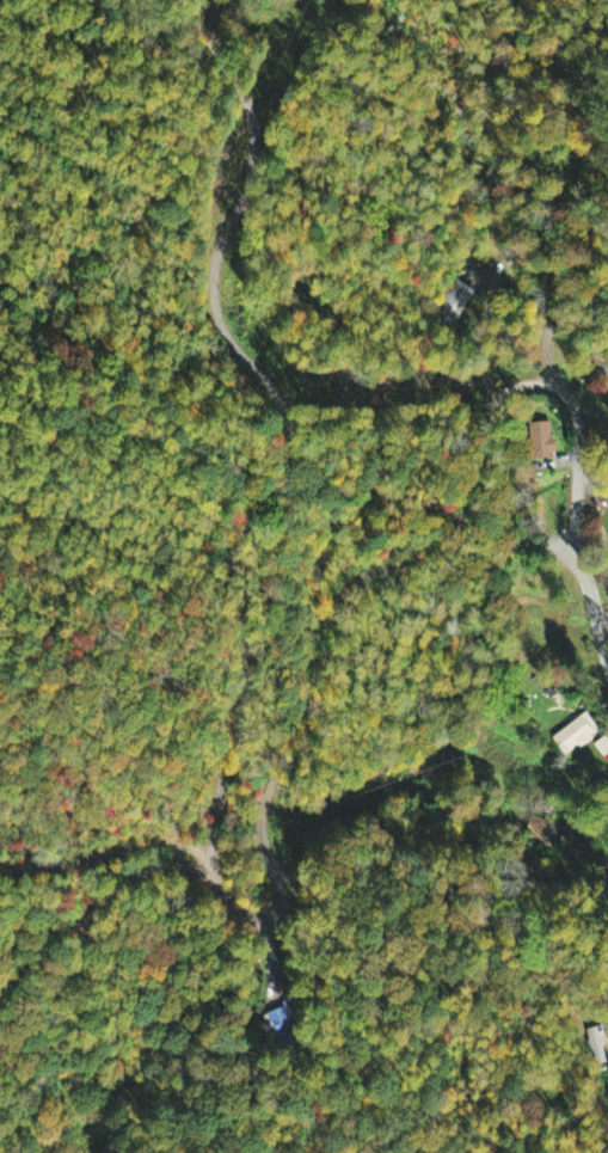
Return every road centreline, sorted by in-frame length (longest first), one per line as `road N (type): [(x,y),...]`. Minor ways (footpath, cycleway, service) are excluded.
road 1 (residential): [(504,394),(486,417),(473,493),(453,529),(412,562),(357,583),(334,609),(263,801),(262,834),(284,897),(265,920),(242,919),(220,889),(211,850),(246,652),(232,569),(287,465),(291,437),(277,392),(223,339),(211,294),(215,245),(248,180),(253,151),(245,96),(209,42),(217,0)]
road 2 (residential): [(607,661),(583,569),(571,403),(538,382),(504,394)]
road 3 (residential): [(0,1006),(37,961),(134,881),(173,870),(217,873)]

